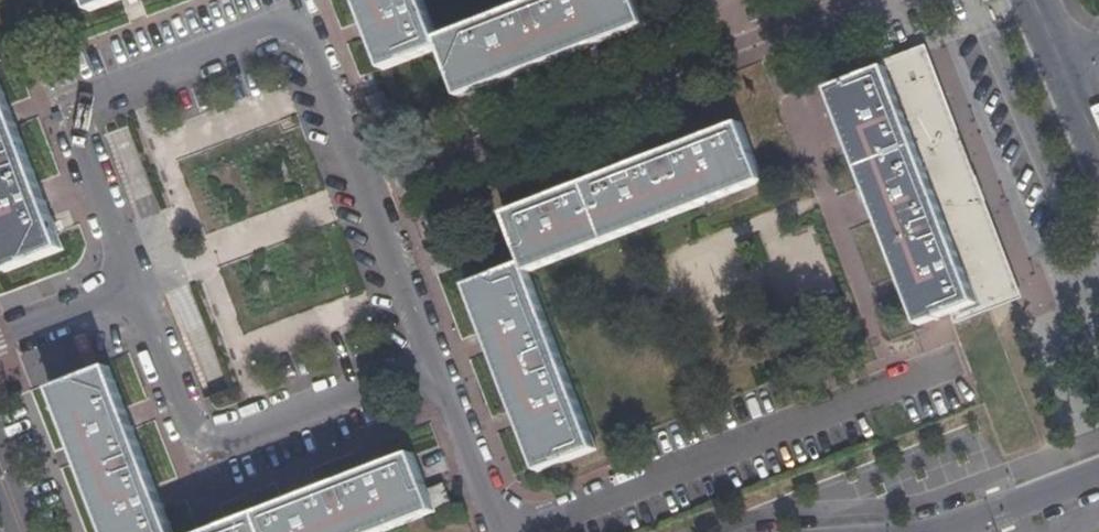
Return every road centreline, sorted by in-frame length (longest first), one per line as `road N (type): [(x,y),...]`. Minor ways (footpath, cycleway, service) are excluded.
road 1 (residential): [(441,378),(302,45),(269,32),(98,106),(91,158),(138,286)]
road 2 (residential): [(138,286),(195,435),(227,465),(441,378)]
road 3 (residential): [(441,378),(504,531)]
road 4 (residential): [(1098,476),(951,531)]
road 5 (residential): [(0,334),(138,286)]

